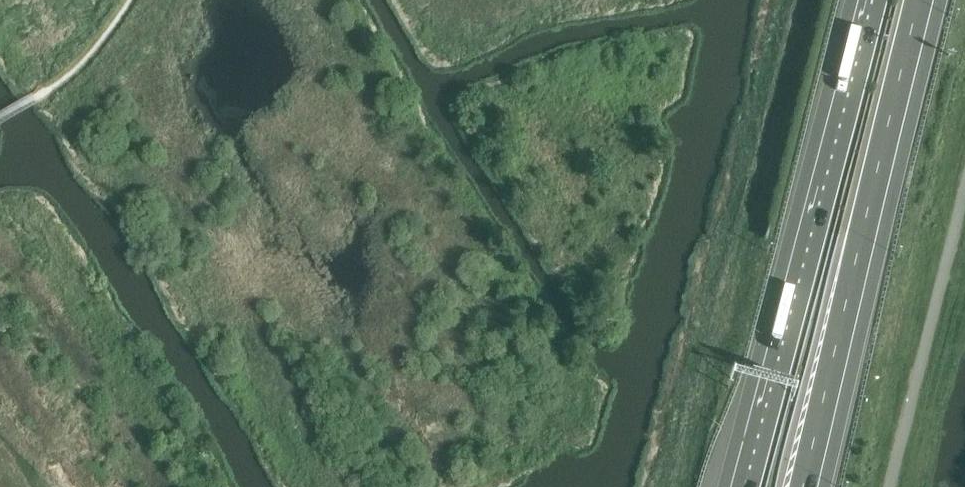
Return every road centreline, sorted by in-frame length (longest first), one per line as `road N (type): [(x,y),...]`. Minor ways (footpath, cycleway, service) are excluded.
road 1 (motorway): [(872,0),(747,486)]
road 2 (motorway): [(804,486),(921,0)]

